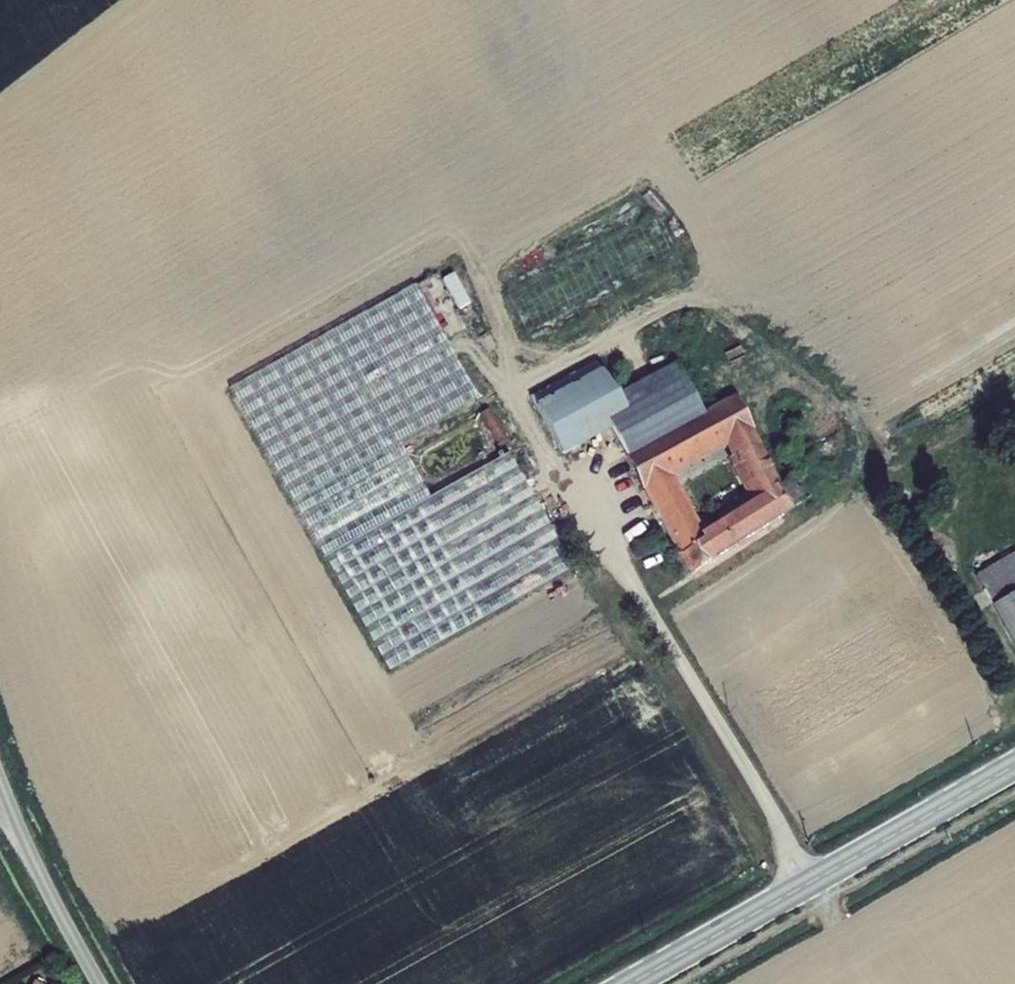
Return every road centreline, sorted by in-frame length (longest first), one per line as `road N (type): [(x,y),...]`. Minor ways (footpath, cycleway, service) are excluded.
road 1 (tertiary): [(1014,766),(628,983)]
road 2 (unclassified): [(0,776),(101,983)]

